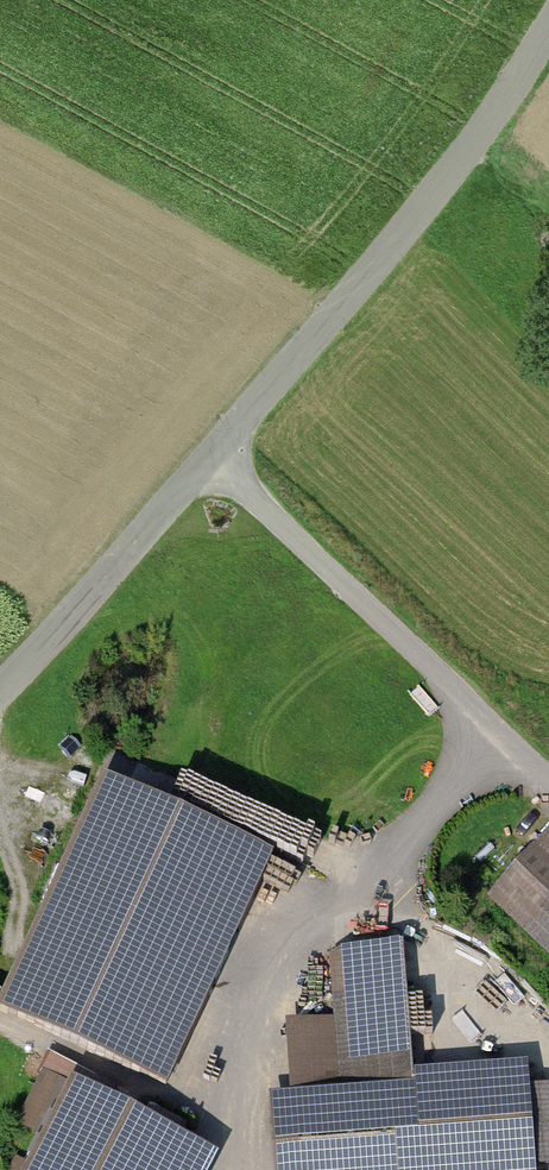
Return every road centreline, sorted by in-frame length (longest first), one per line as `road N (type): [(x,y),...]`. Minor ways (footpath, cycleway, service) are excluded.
road 1 (unclassified): [(0,696),(431,209),(548,40)]
road 2 (track): [(209,461),(548,783)]

